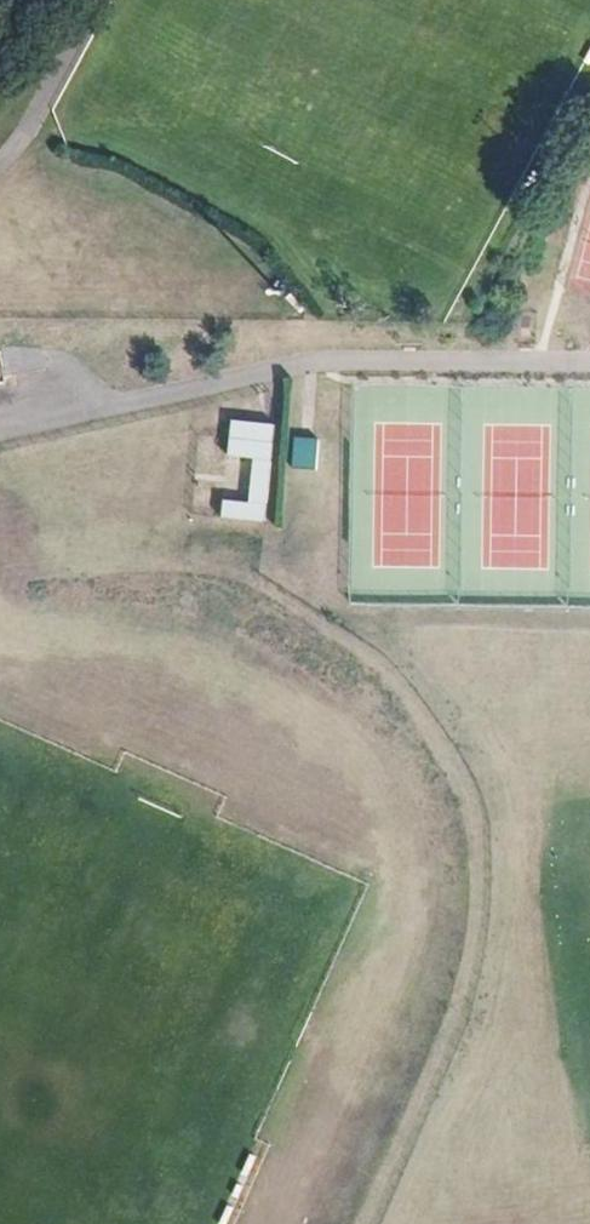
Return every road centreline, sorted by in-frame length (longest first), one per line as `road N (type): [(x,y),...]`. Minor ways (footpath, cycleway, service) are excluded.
road 1 (track): [(0,430),(328,353),(589,358)]
road 2 (track): [(99,0),(40,113),(0,157)]

